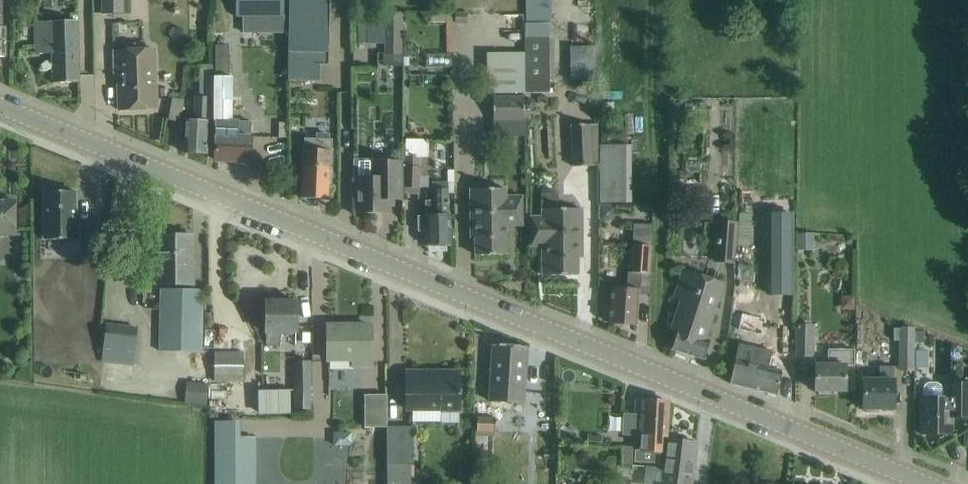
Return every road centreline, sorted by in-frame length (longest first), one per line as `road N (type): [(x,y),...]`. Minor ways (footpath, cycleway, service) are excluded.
road 1 (tertiary): [(926,483),(0,105)]

